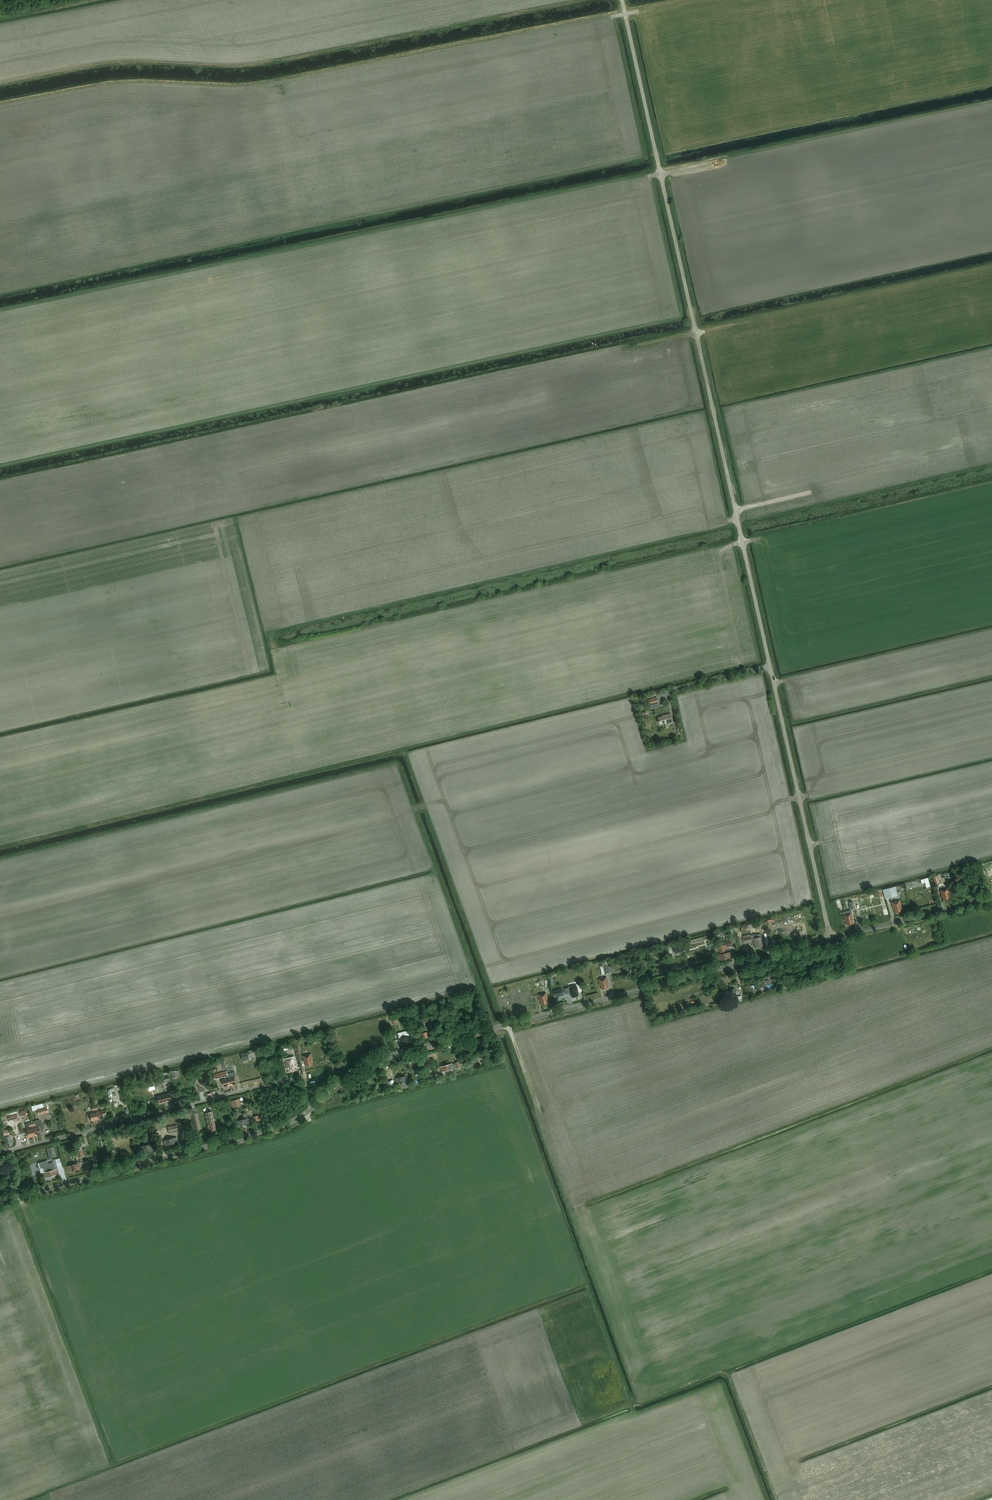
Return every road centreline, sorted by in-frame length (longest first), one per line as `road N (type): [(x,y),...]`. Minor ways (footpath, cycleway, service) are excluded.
road 1 (unclassified): [(831,940),(622,0)]
road 2 (unclassified): [(312,1108),(383,1057),(831,940)]
road 3 (unclassified): [(0,1154),(297,1077),(312,1108)]
road 4 (unclassified): [(0,1201),(276,1128),(312,1108)]
road 5 (unclassified): [(831,940),(991,899)]

